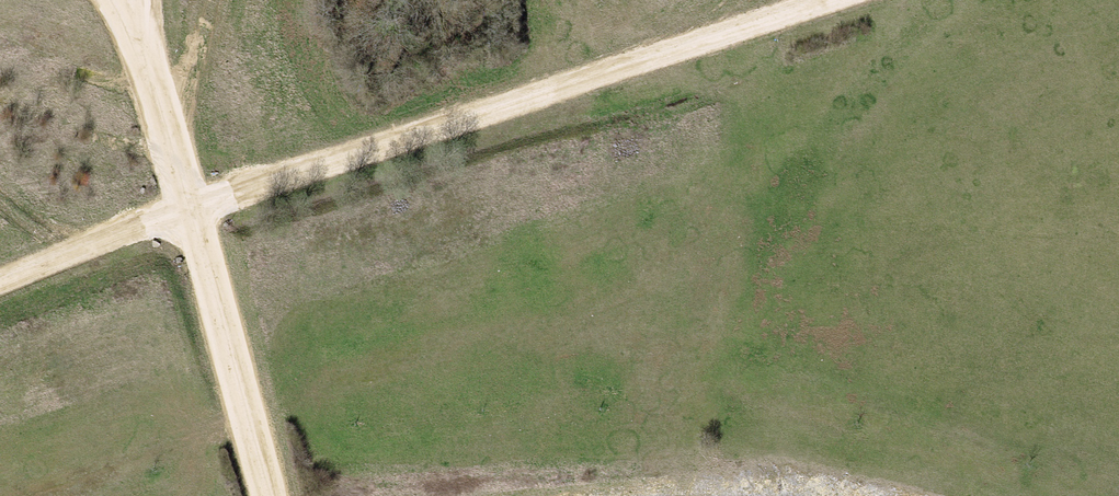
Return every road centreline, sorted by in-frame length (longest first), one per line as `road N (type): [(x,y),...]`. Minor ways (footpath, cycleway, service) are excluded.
road 1 (track): [(0,285),(196,211),(826,0)]
road 2 (track): [(267,495),(196,211),(127,0)]

